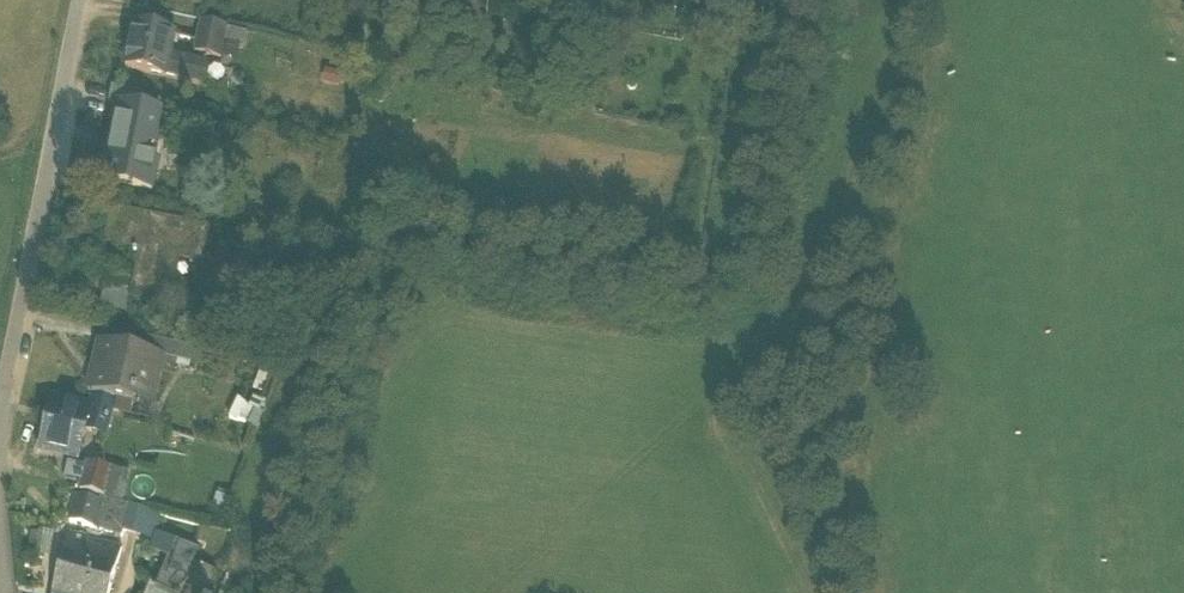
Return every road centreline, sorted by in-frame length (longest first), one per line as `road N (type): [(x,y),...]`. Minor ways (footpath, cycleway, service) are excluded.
road 1 (unclassified): [(80,0),(0,441)]

